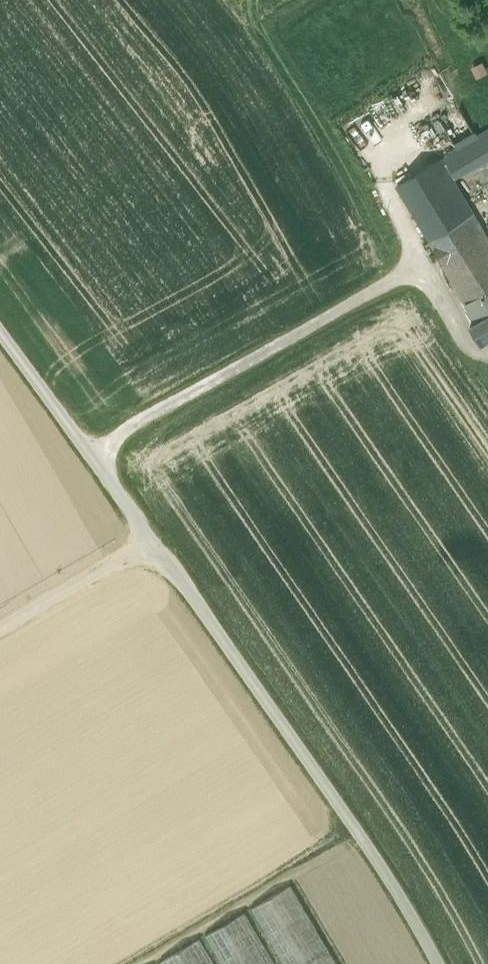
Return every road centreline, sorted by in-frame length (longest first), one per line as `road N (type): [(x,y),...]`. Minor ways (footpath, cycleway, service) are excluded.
road 1 (unclassified): [(149,542),(436,963)]
road 2 (unclassified): [(89,456),(425,263)]
road 3 (unclassified): [(0,630),(149,542)]
road 4 (unclassified): [(0,339),(89,456)]

